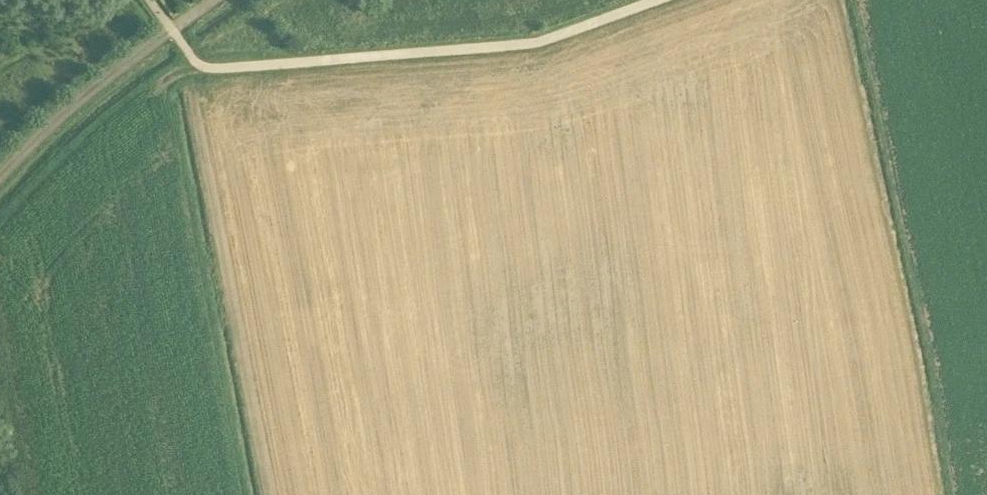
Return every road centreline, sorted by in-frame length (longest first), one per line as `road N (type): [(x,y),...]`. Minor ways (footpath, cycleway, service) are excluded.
road 1 (residential): [(98,91),(218,0)]

